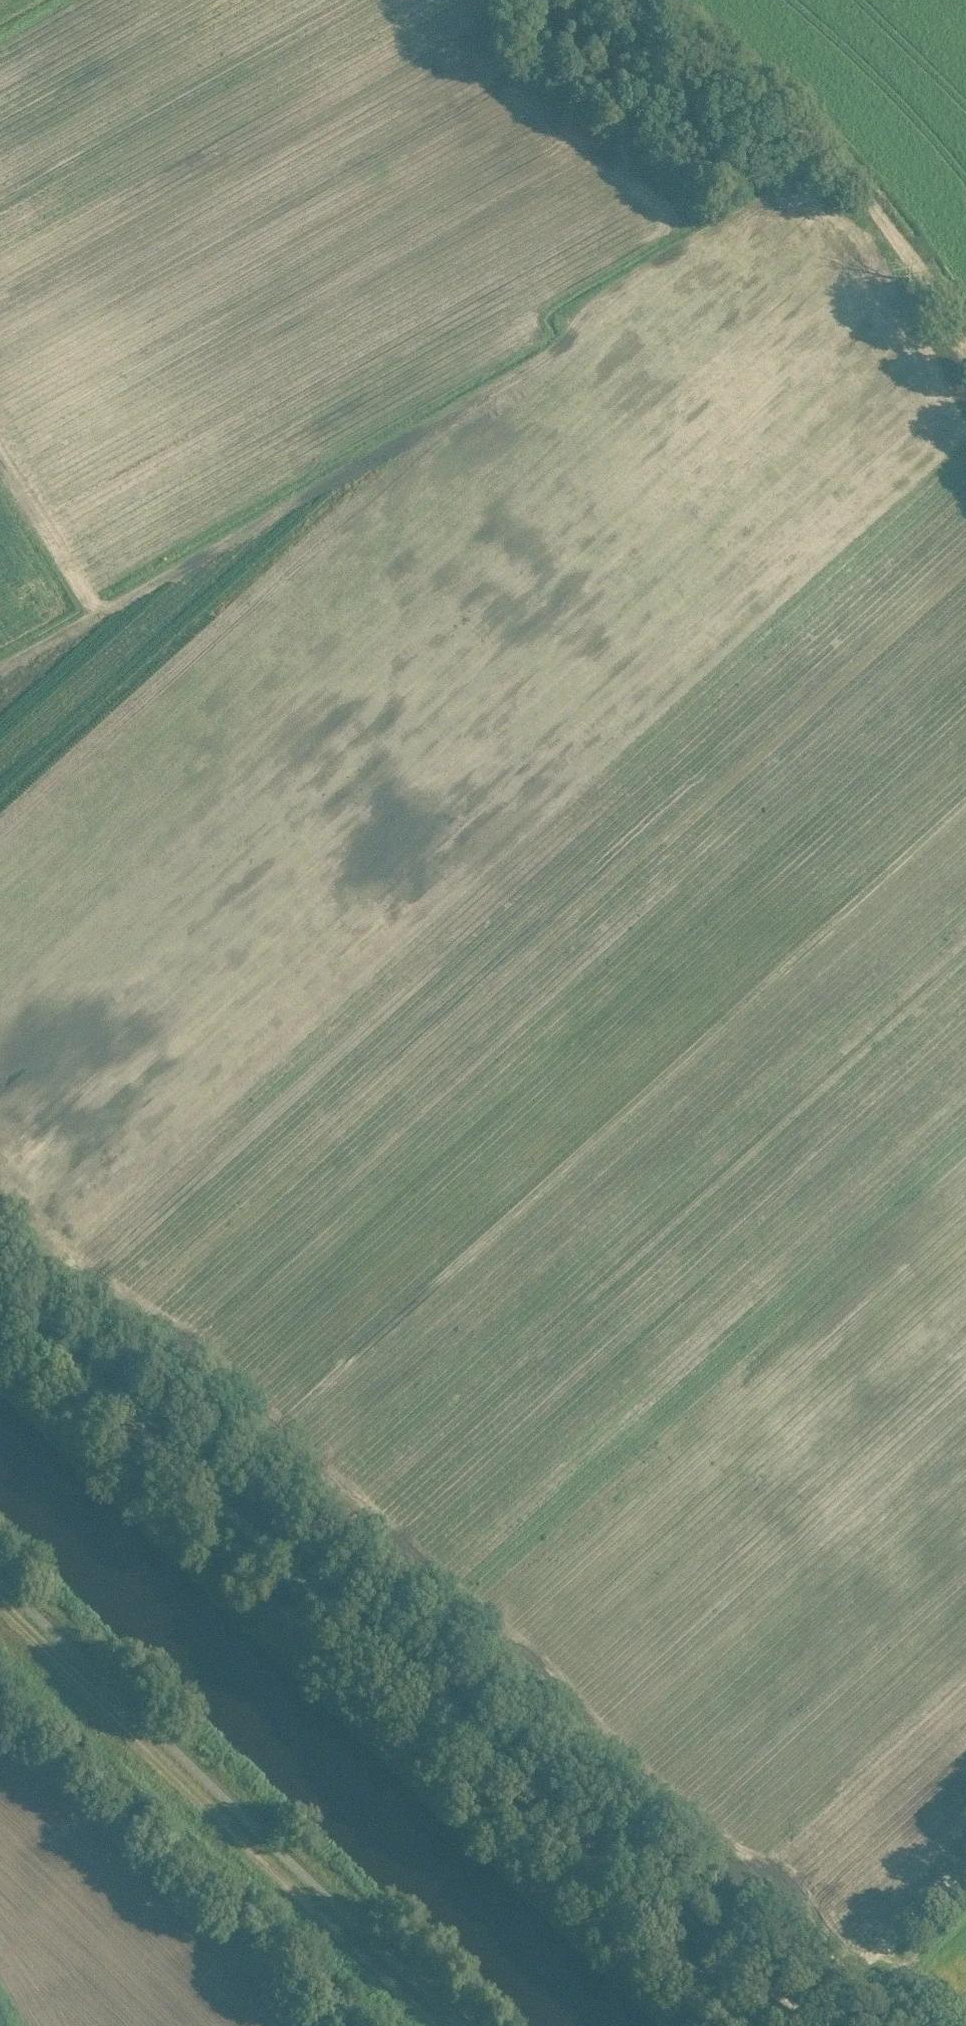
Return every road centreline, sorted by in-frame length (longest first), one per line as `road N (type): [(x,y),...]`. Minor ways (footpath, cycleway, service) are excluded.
road 1 (track): [(0,1285),(635,1883),(687,1951),(761,2025)]
road 2 (track): [(0,1604),(437,2025)]
road 3 (track): [(965,331),(867,181),(643,0)]
road 4 (track): [(635,1883),(828,2019)]
road 5 (track): [(965,1890),(828,2019)]

